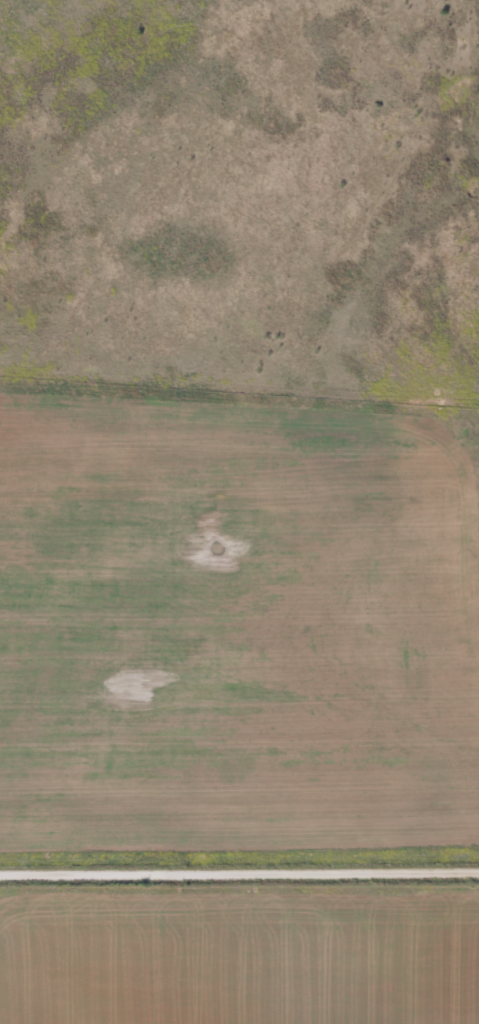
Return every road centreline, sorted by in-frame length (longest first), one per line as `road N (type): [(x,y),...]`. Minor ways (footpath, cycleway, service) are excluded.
road 1 (residential): [(478,872),(0,875)]

